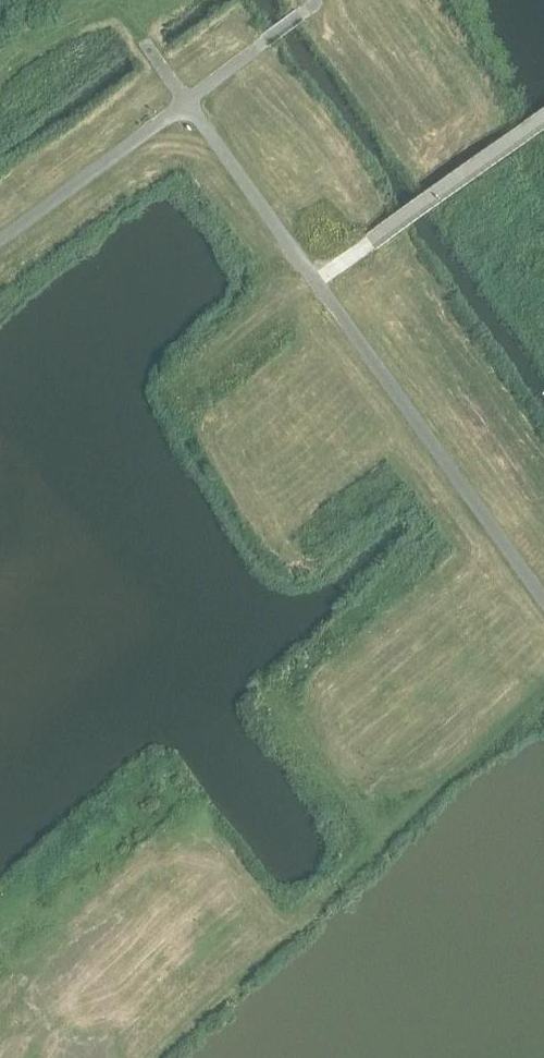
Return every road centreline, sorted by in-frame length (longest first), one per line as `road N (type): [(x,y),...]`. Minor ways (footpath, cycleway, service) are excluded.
road 1 (track): [(148,1057),(543,690)]
road 2 (track): [(384,838),(258,682)]
road 3 (track): [(175,354),(195,372),(316,284)]

